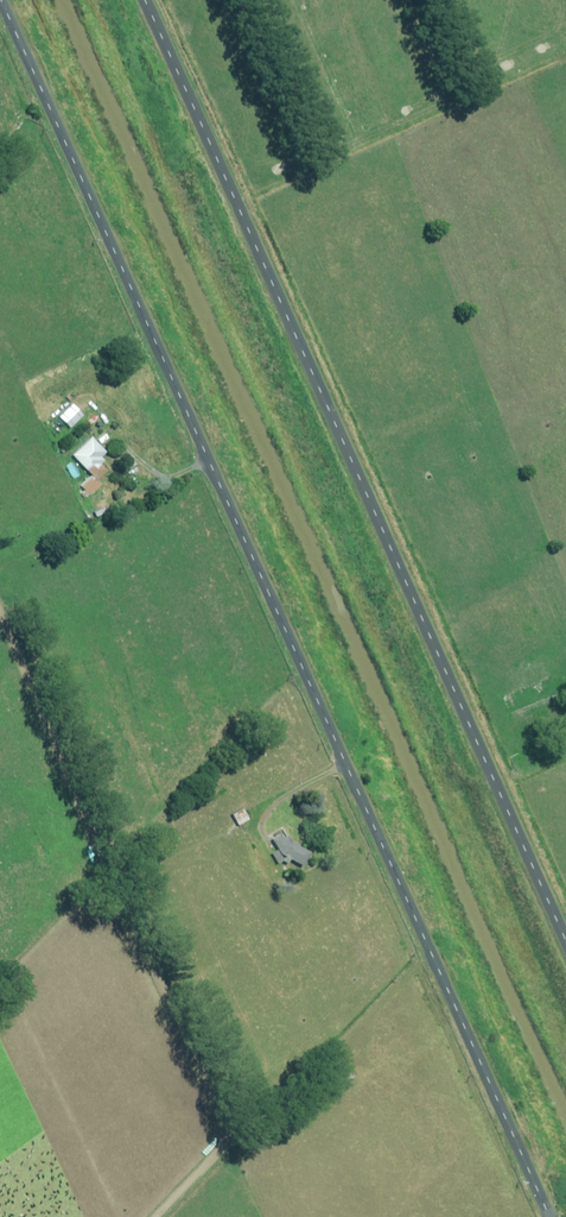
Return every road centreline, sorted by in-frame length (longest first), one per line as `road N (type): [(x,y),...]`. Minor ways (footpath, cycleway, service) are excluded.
road 1 (unclassified): [(548,1216),(0,6)]
road 2 (unclassified): [(141,0),(565,945)]

